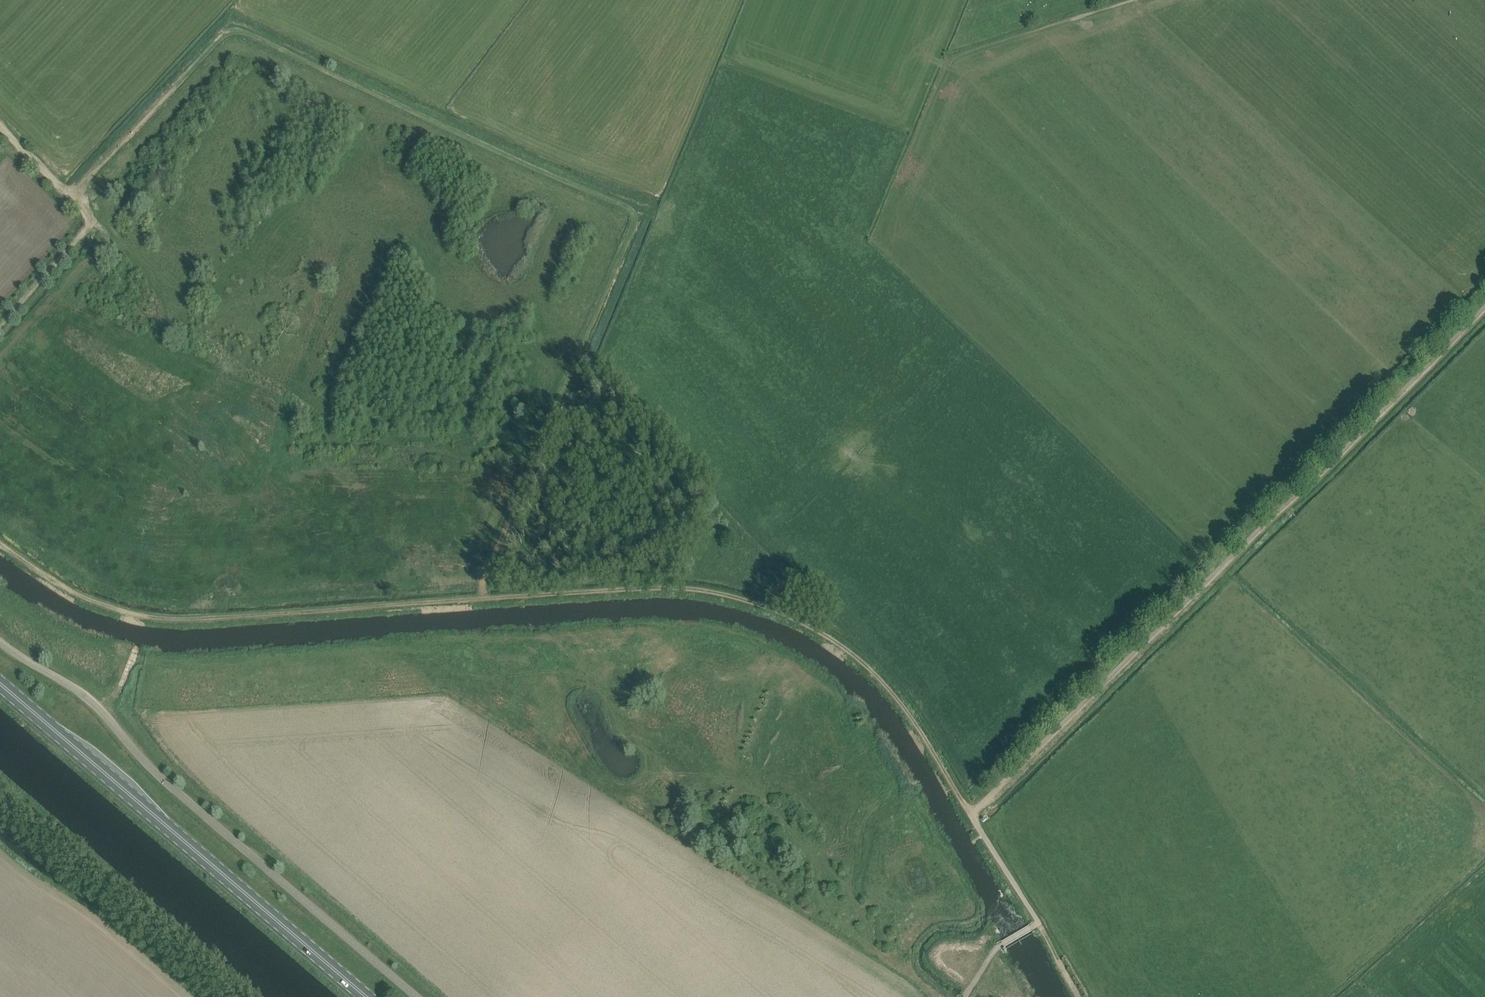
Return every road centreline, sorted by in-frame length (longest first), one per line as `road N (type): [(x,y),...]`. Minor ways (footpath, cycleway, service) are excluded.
road 1 (track): [(0,541),(90,598),(177,619),(642,588),(759,604),(800,619),(873,670),(925,736),(971,817)]
road 2 (unclassified): [(417,996),(157,774),(87,698),(0,647)]
road 3 (primary): [(364,996),(0,686)]
road 4 (unclassified): [(227,996),(0,803)]

